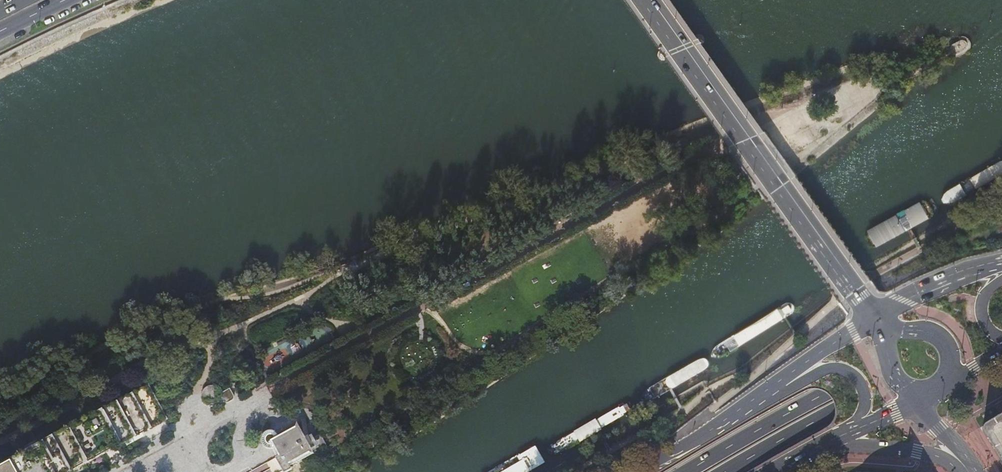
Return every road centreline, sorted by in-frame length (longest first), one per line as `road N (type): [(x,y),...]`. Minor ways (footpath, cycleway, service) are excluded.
road 1 (secondary): [(645,0),(871,319)]
road 2 (primary): [(1001,301),(691,471)]
road 3 (primary): [(734,471),(1001,325)]
road 4 (unclassified): [(834,441),(864,408),(852,374),(827,369),(759,400)]
road 5 (secondary): [(820,448),(901,448),(935,455),(959,471)]
road 6 (primary): [(1001,261),(871,319)]
road 7 (primary): [(759,400),(639,471)]
road 8 (primary): [(871,319),(759,400)]

